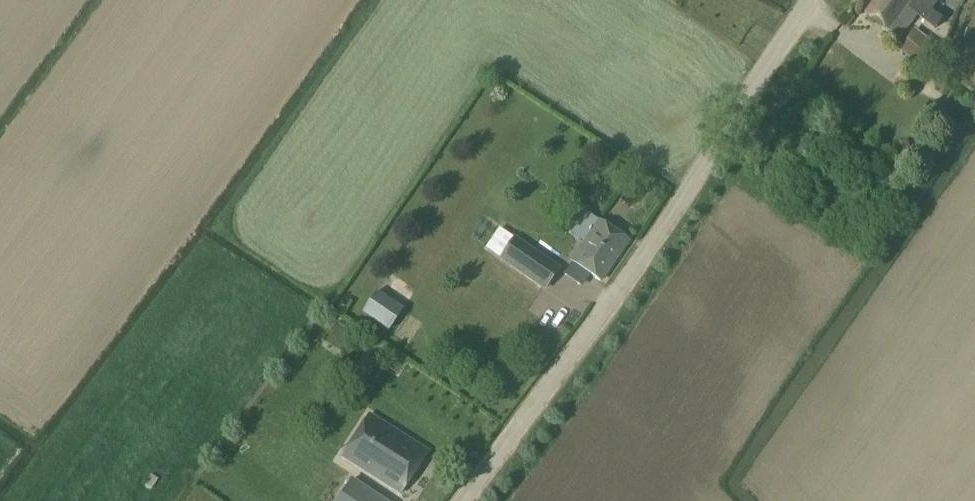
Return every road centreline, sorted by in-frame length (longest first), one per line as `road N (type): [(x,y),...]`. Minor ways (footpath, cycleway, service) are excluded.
road 1 (unclassified): [(460,500),(615,291),(809,0)]

